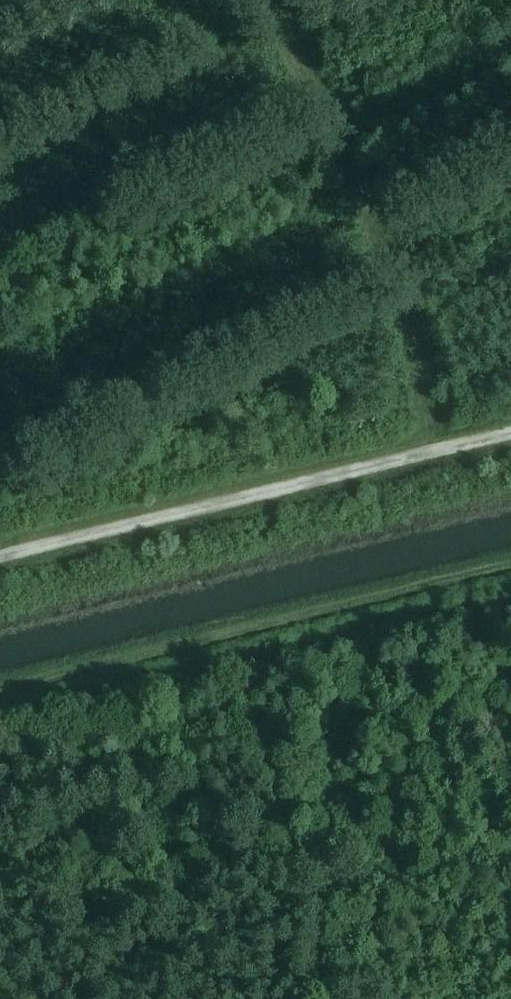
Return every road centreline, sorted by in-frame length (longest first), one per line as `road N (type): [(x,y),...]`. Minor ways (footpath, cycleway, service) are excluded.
road 1 (track): [(510,564),(0,691)]
road 2 (track): [(0,554),(510,431)]
road 3 (track): [(429,451),(382,240),(274,0)]

